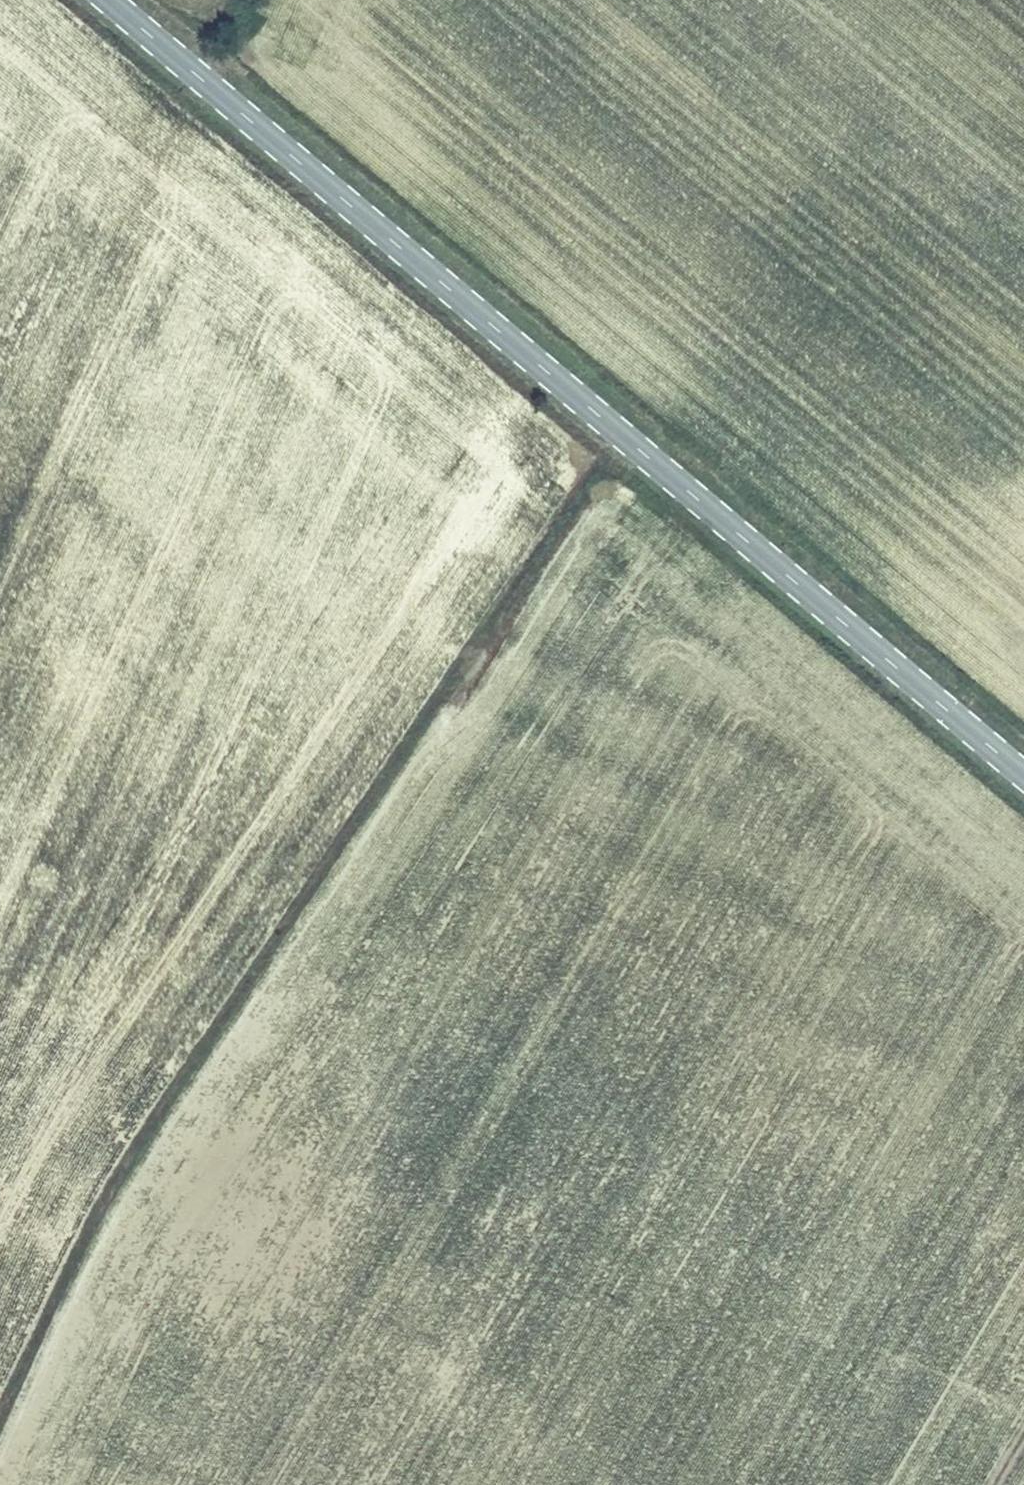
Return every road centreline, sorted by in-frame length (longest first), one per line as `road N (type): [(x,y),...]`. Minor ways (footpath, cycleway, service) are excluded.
road 1 (secondary): [(1023,775),(109,0)]

